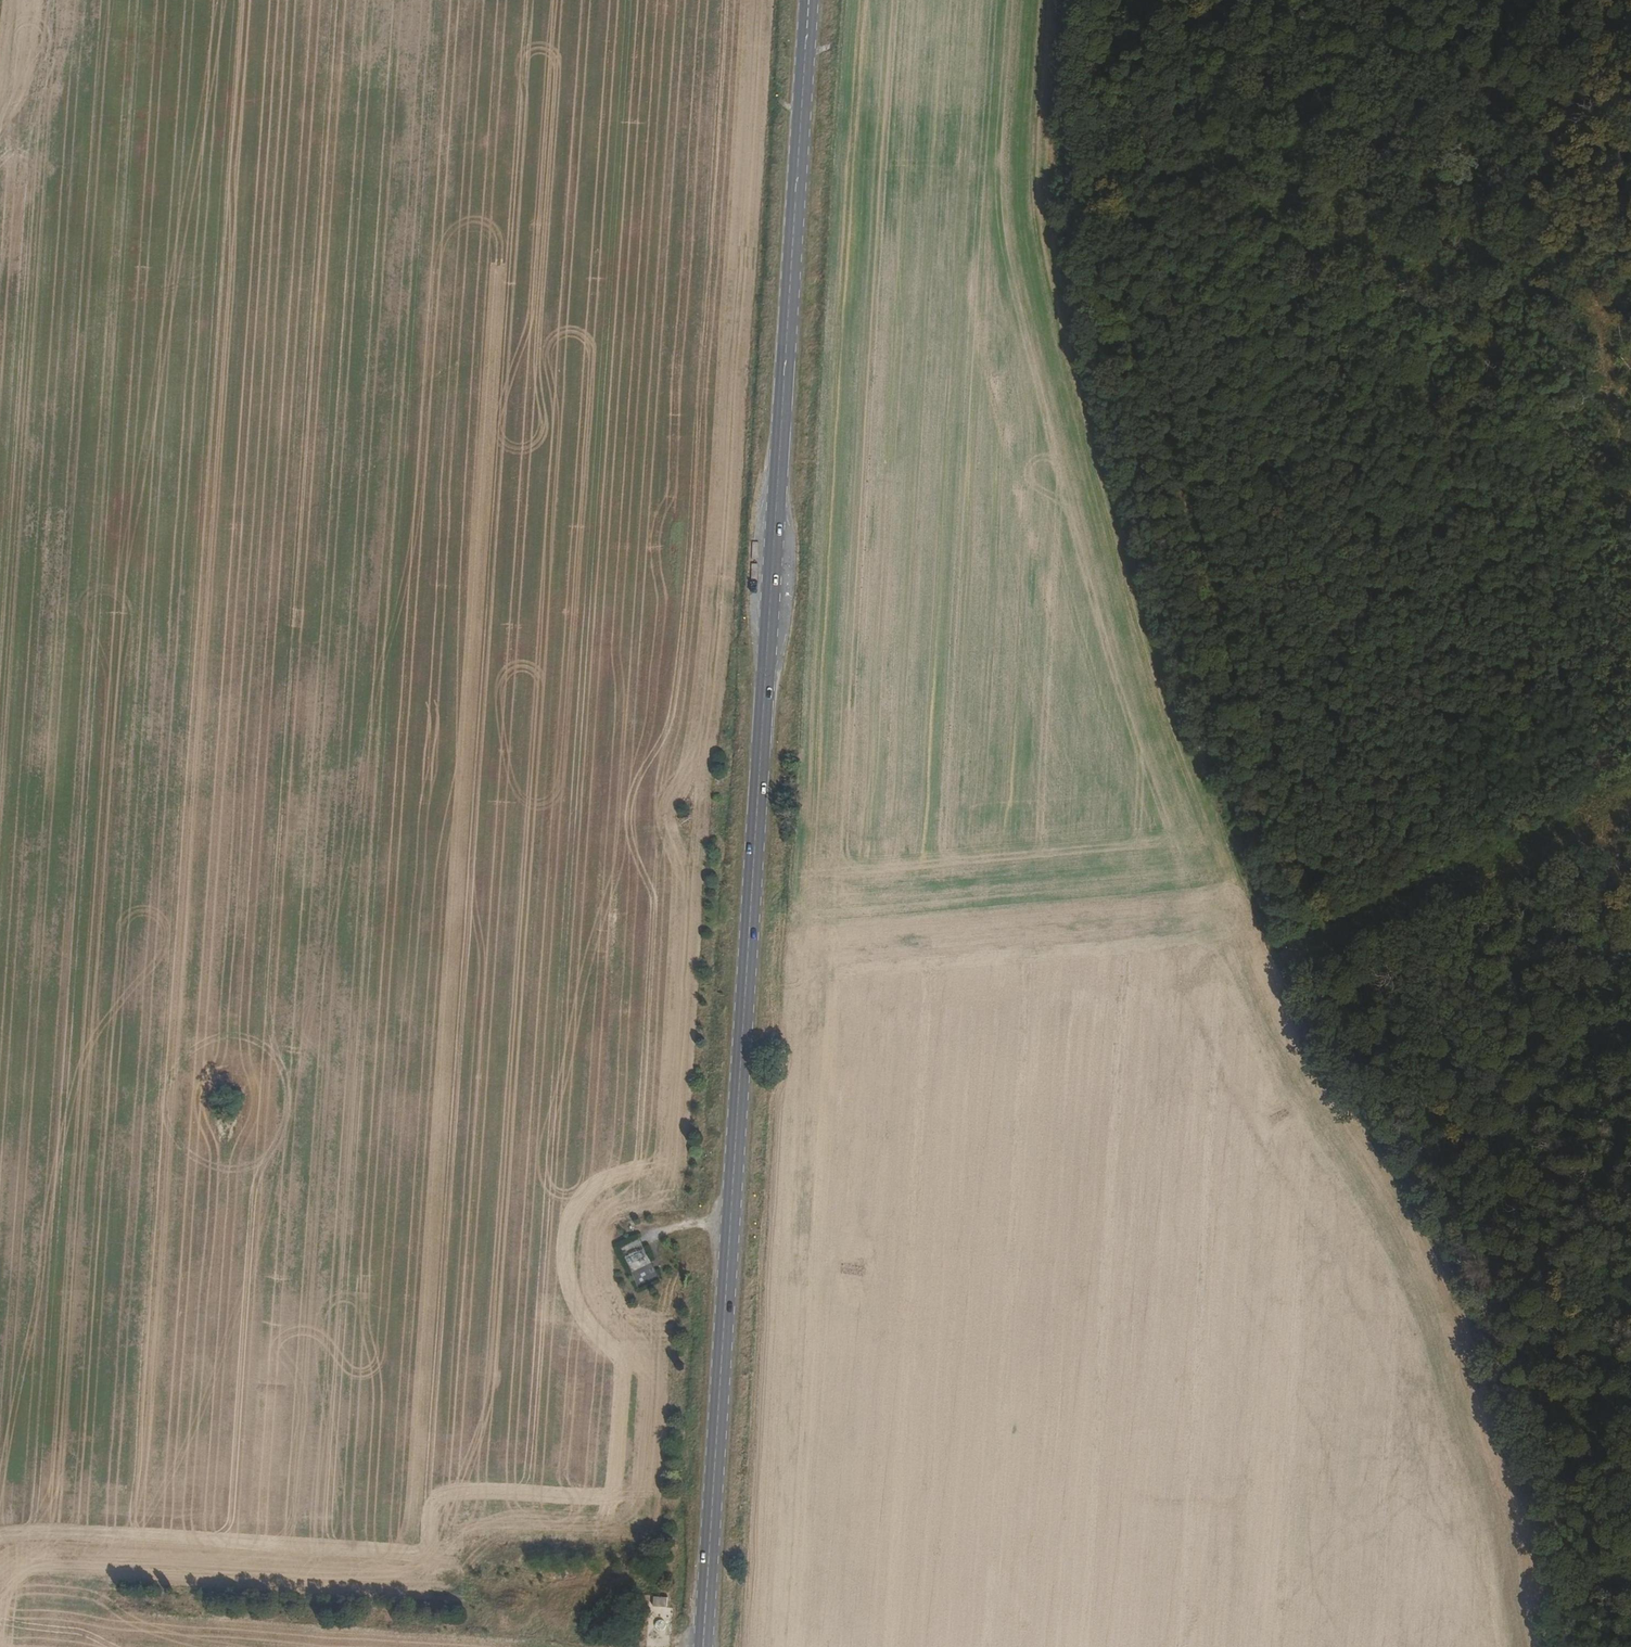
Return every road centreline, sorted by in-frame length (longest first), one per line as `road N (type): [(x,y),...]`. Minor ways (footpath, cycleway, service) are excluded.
road 1 (track): [(1624,1646),(1514,1242),(1366,1025),(1164,367),(1131,0)]
road 2 (primary): [(710,1646),(810,0)]

